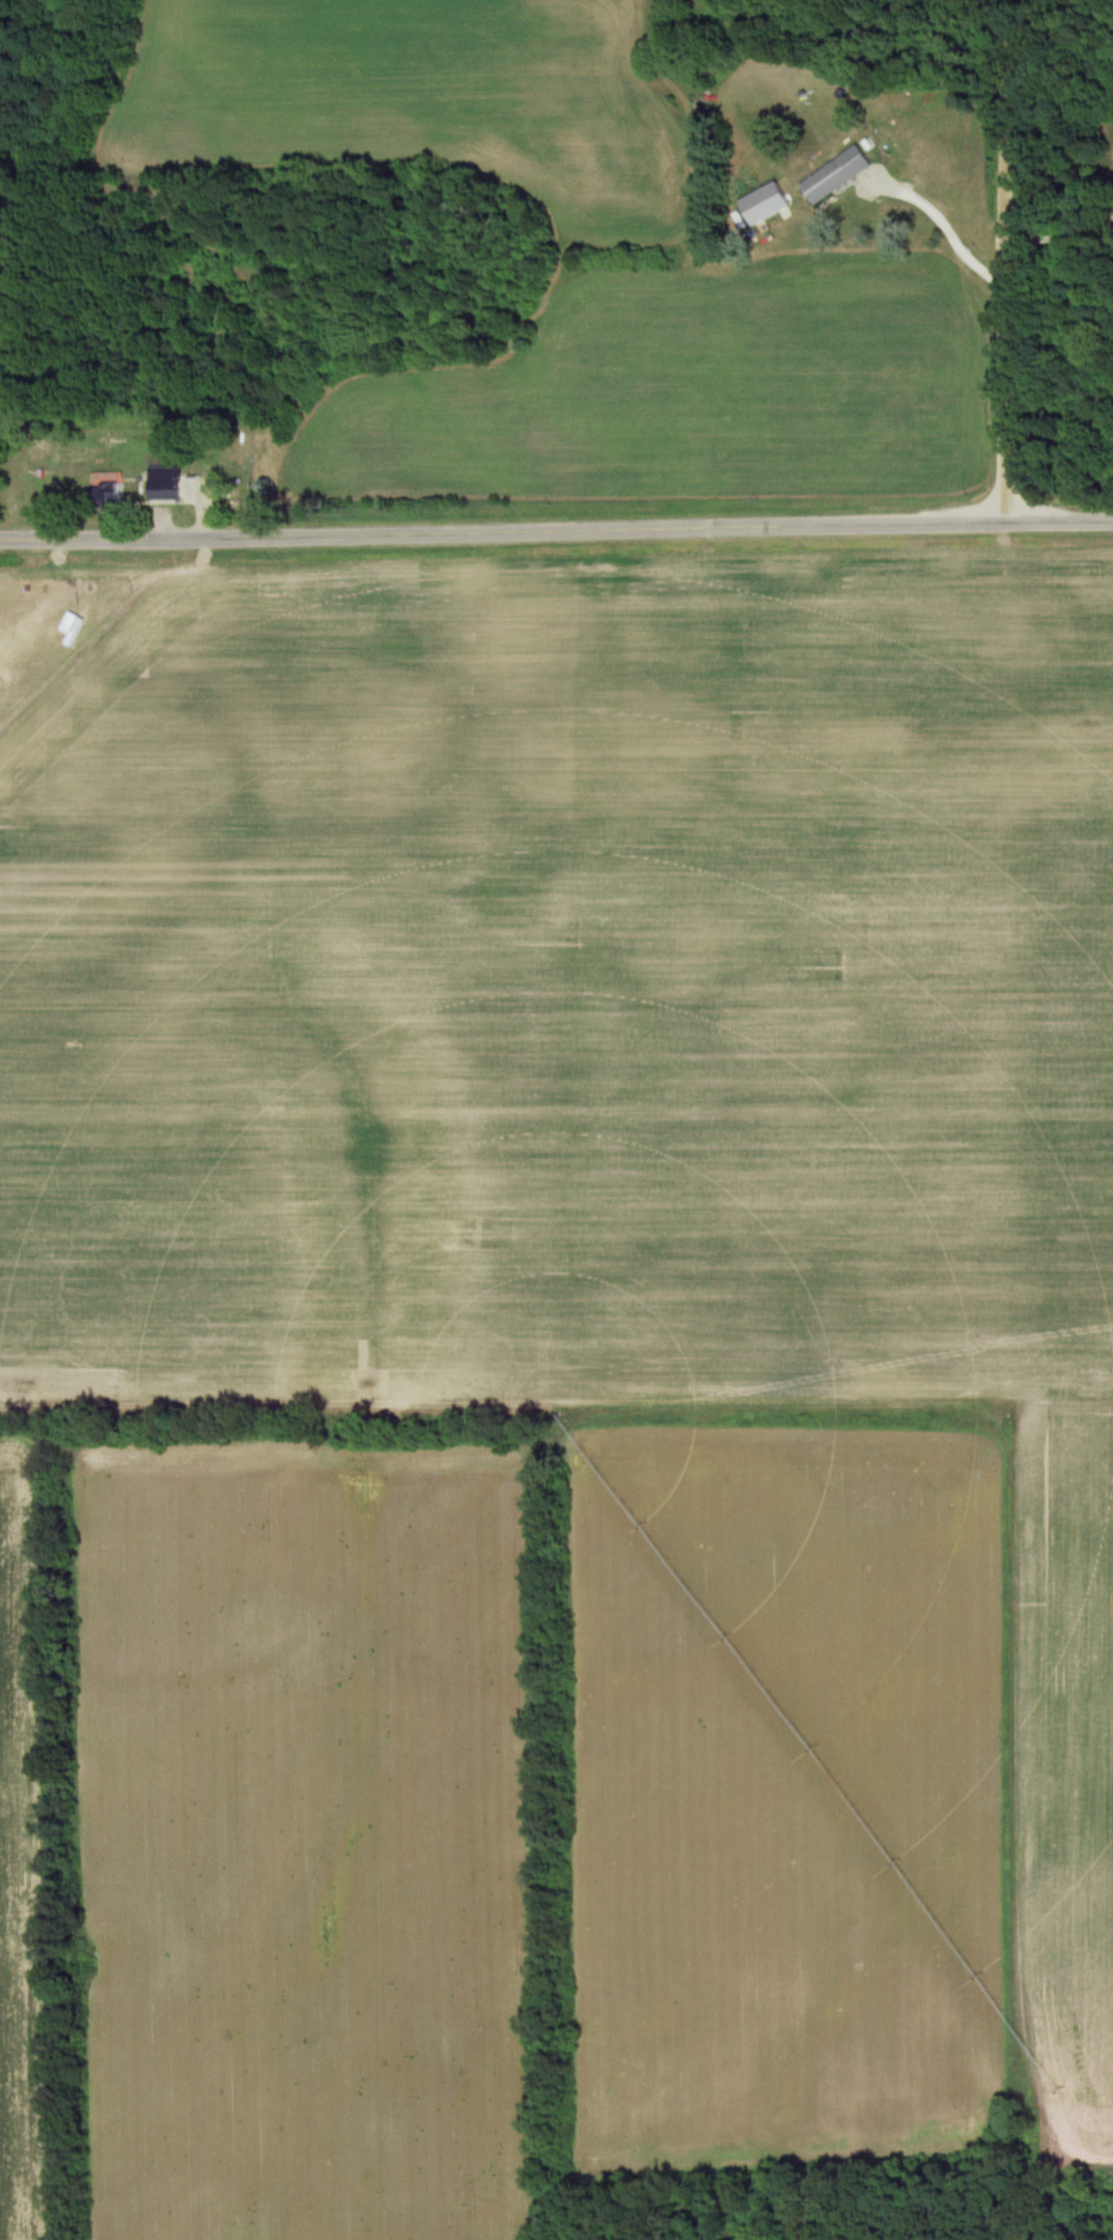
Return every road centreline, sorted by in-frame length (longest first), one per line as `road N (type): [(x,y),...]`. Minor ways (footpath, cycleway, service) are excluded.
road 1 (residential): [(0,542),(1112,526)]
road 2 (residential): [(1011,526),(1011,0)]

